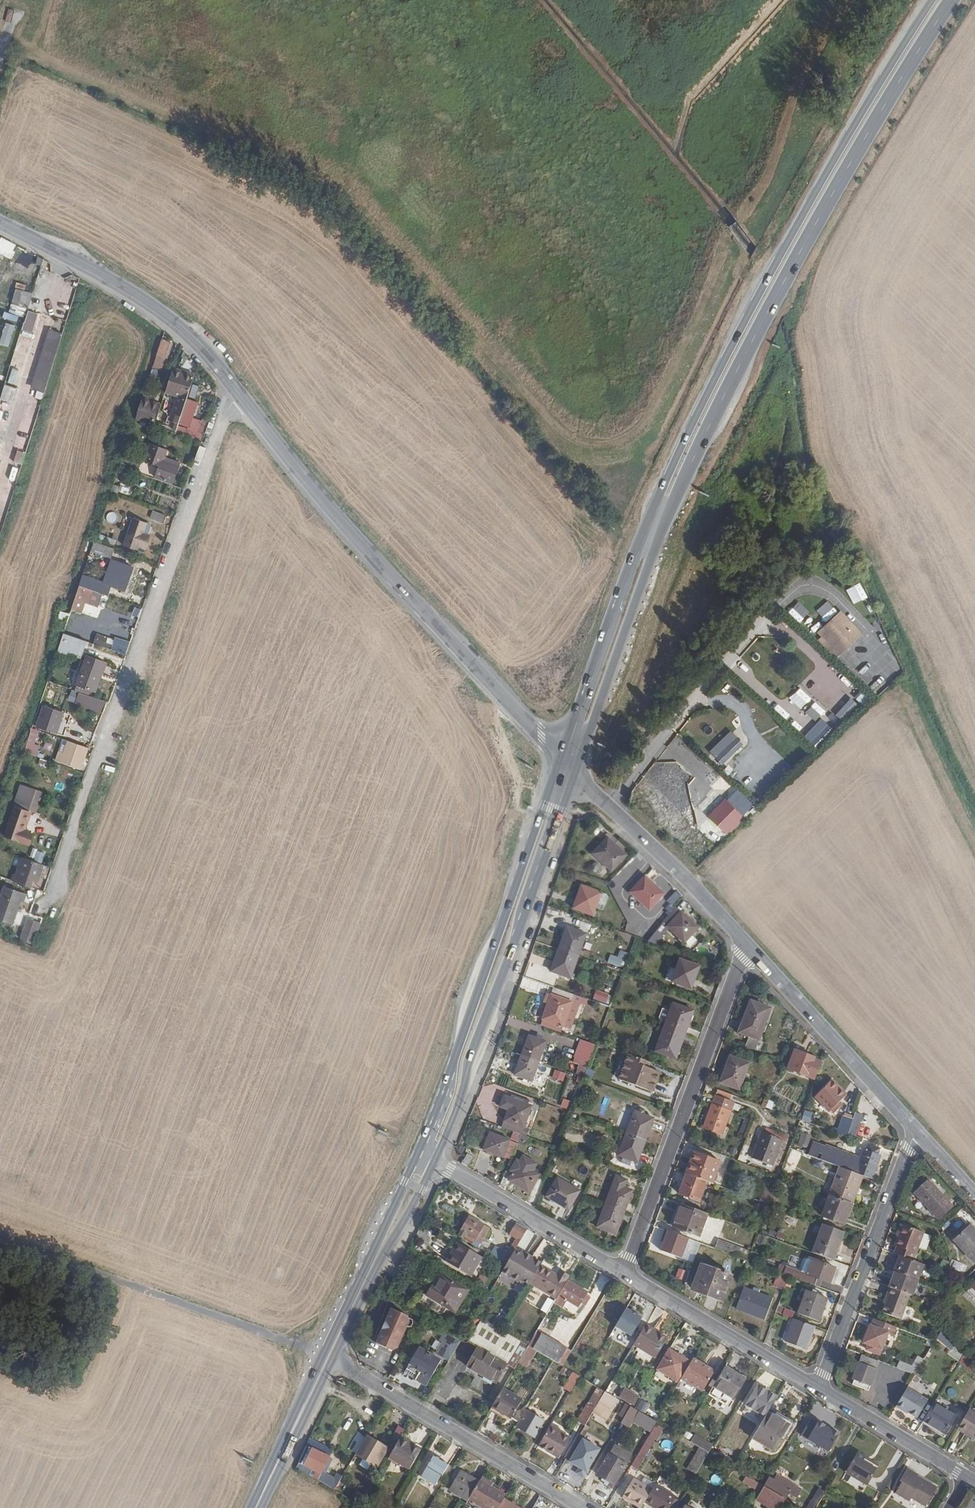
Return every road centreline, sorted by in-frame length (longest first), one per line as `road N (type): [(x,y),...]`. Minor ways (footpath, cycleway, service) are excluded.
road 1 (primary): [(599,696),(678,492),(755,335),(952,0)]
road 2 (primary): [(933,0),(728,353),(572,681)]
road 3 (residential): [(47,905),(227,403),(239,393)]
road 4 (tertiary): [(528,704),(473,683),(446,658),(385,566),(239,393)]
road 5 (primary): [(435,1160),(575,764)]
road 6 (residential): [(747,943),(625,1273)]
road 7 (unclassified): [(0,1236),(324,1354)]
road 8 (primary): [(541,757),(510,902),(453,1064)]
road 9 (primary): [(453,1064),(324,1354)]
road 10 (tertiary): [(239,393),(171,317),(0,222)]
road 11 (residential): [(584,1507),(333,1358)]
road 12 (residential): [(818,1387),(917,1128)]
road 13 (residential): [(917,1128),(747,943)]
road 14 (track): [(64,255),(0,485)]
road 15 (residential): [(625,1273),(818,1387)]
road 16 (primary): [(333,1358),(435,1160)]
road 17 (residential): [(435,1160),(625,1273)]
road 18 (residential): [(818,1387),(968,1478)]
road 19 (residential): [(693,880),(668,789),(654,770),(604,742)]
road 20 (primary): [(324,1354),(255,1507)]
road 21 (primary): [(256,1507),(333,1358)]

